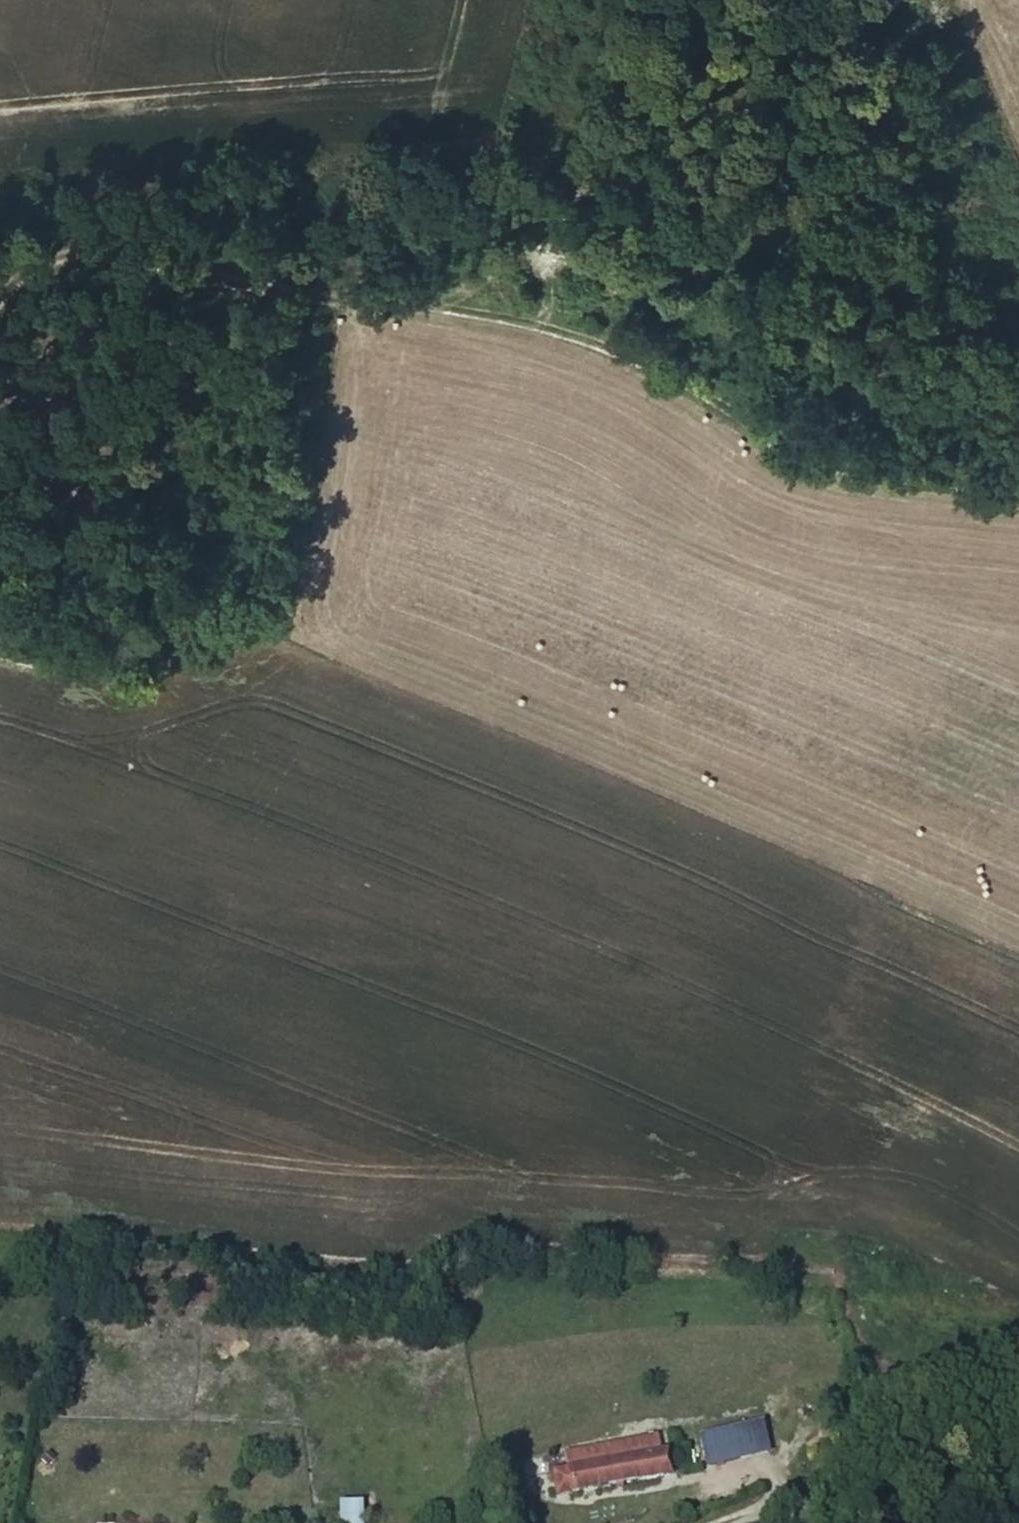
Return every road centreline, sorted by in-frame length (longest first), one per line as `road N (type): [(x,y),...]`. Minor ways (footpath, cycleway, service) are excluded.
road 1 (track): [(1018,477),(886,469),(814,451),(576,333),(348,279),(272,271),(176,280),(51,258),(0,297)]
road 2 (unclassified): [(722,1522),(843,1471)]

